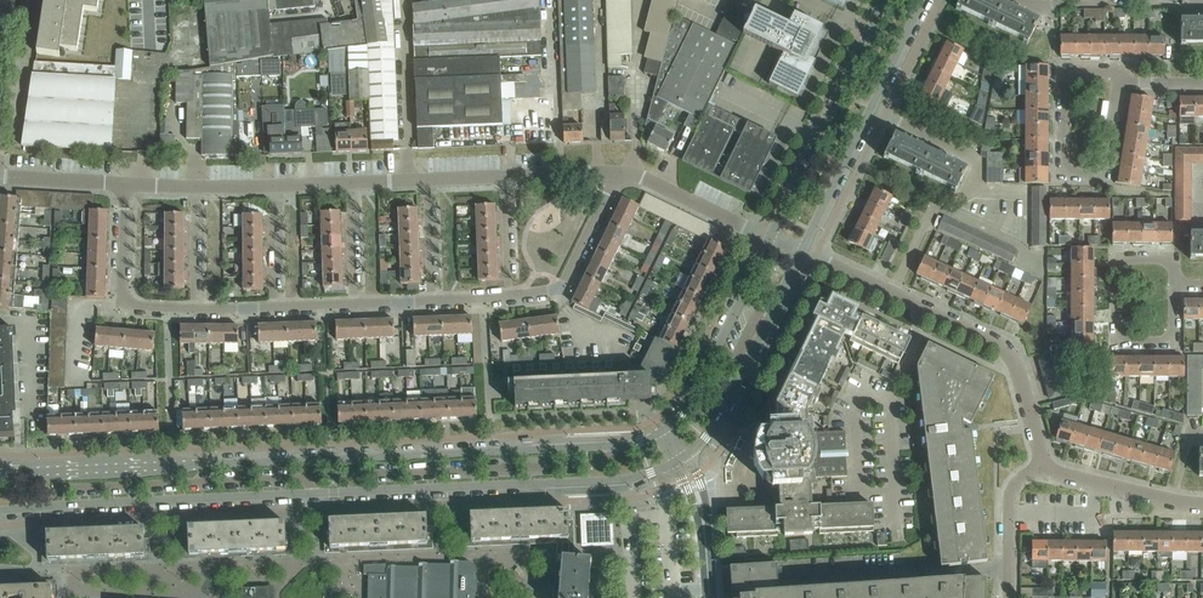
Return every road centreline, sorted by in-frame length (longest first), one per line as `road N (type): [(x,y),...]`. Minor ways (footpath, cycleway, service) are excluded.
road 1 (secondary): [(0,510),(612,481),(679,461)]
road 2 (secondary): [(662,432),(624,446),(0,474)]
road 3 (secondary): [(886,0),(771,238)]
road 4 (residential): [(1043,468),(1015,361),(1002,346),(892,294)]
road 5 (secondary): [(679,461),(722,414),(801,252)]
road 6 (residential): [(1072,74),(1063,84),(1067,175),(1104,169),(1118,83)]
road 7 (secondary): [(771,238),(692,397),(662,432)]
road 8 (residential): [(1175,289),(1175,269),(1164,257),(1125,257),(1116,267),(1116,335),(1128,343),(1162,343),(1175,334)]
road 9 (residential): [(123,183),(123,297),(135,307),(193,308)]
road 10 (residential): [(507,296),(560,291),(616,175)]
road 11 (residential): [(972,223),(977,161),(871,109)]
road 12 (residential): [(616,175),(640,177),(771,238)]
road 13 (residential): [(1202,505),(1043,468)]
road 14 (secondary): [(801,252),(871,109)]
road 15 (residential): [(1009,597),(1013,487),(1043,468)]
road 16 (residential): [(708,597),(700,502),(679,461)]
road 17 (residential): [(892,294),(930,214),(944,210),(972,223)]
road 18 (residential): [(0,176),(123,183)]
road 19 (secondary): [(871,109),(924,0)]
road 20 (residential): [(353,305),(347,184)]
road 21 (residential): [(430,302),(426,181)]
road 22 (residential): [(193,308),(194,187)]
road 23 (residential): [(272,307),(271,187)]

